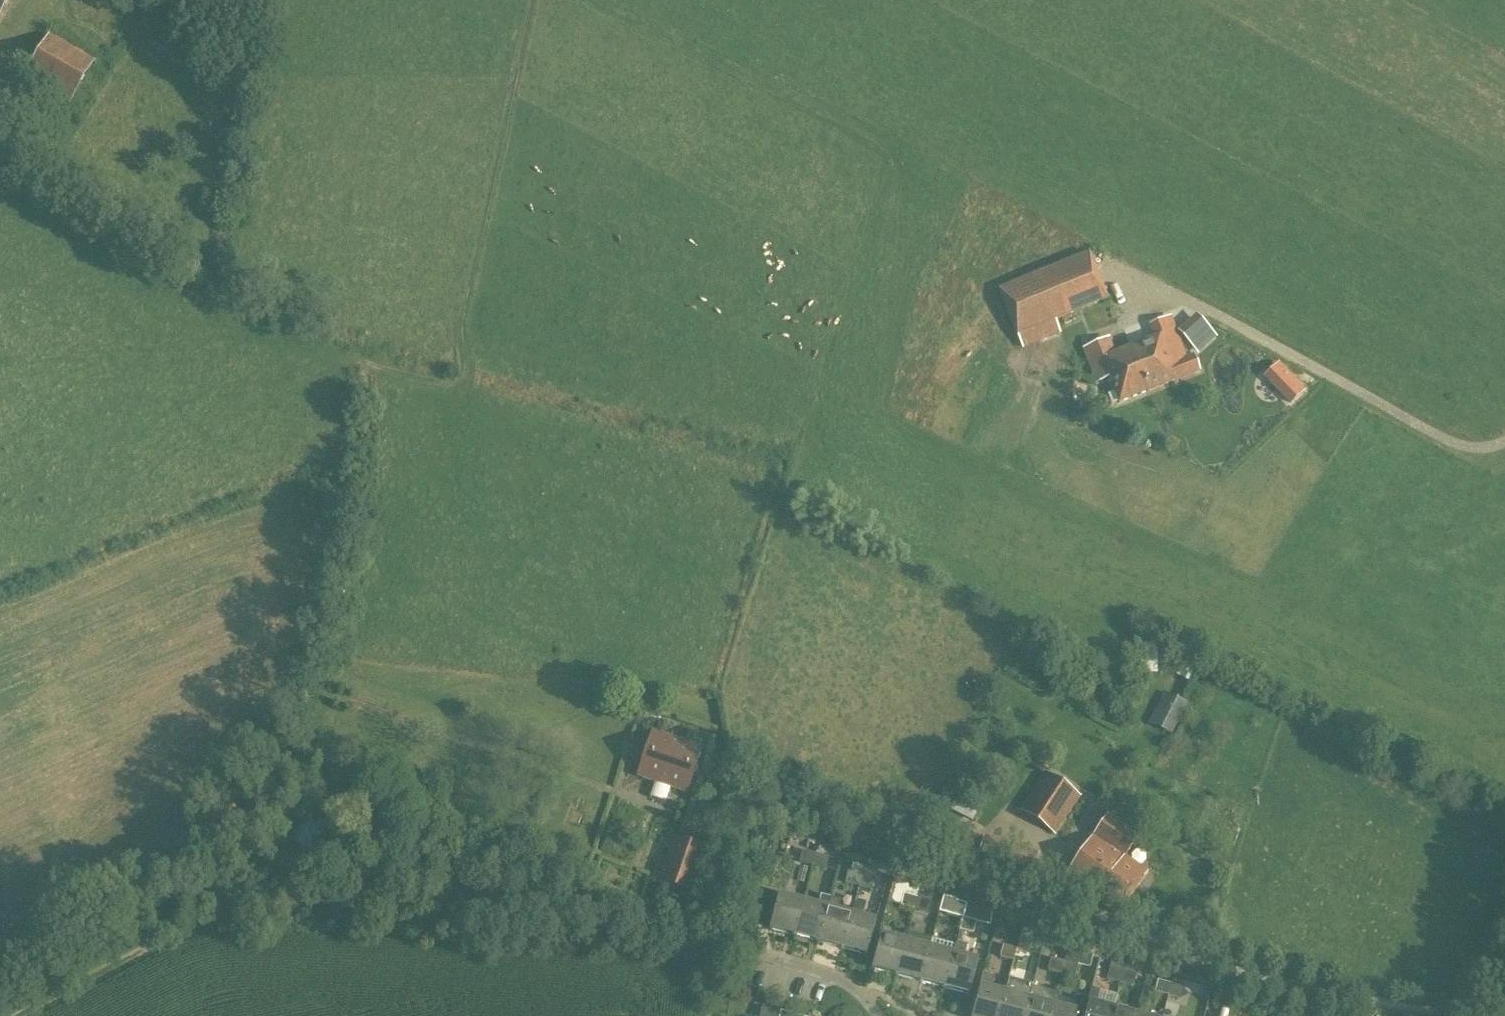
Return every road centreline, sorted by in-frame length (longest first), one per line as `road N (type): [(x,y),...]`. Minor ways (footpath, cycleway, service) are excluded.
road 1 (residential): [(9,1015),(214,908),(249,903),(698,930),(720,903),(747,801)]
road 2 (residential): [(1456,1015),(1200,962)]

